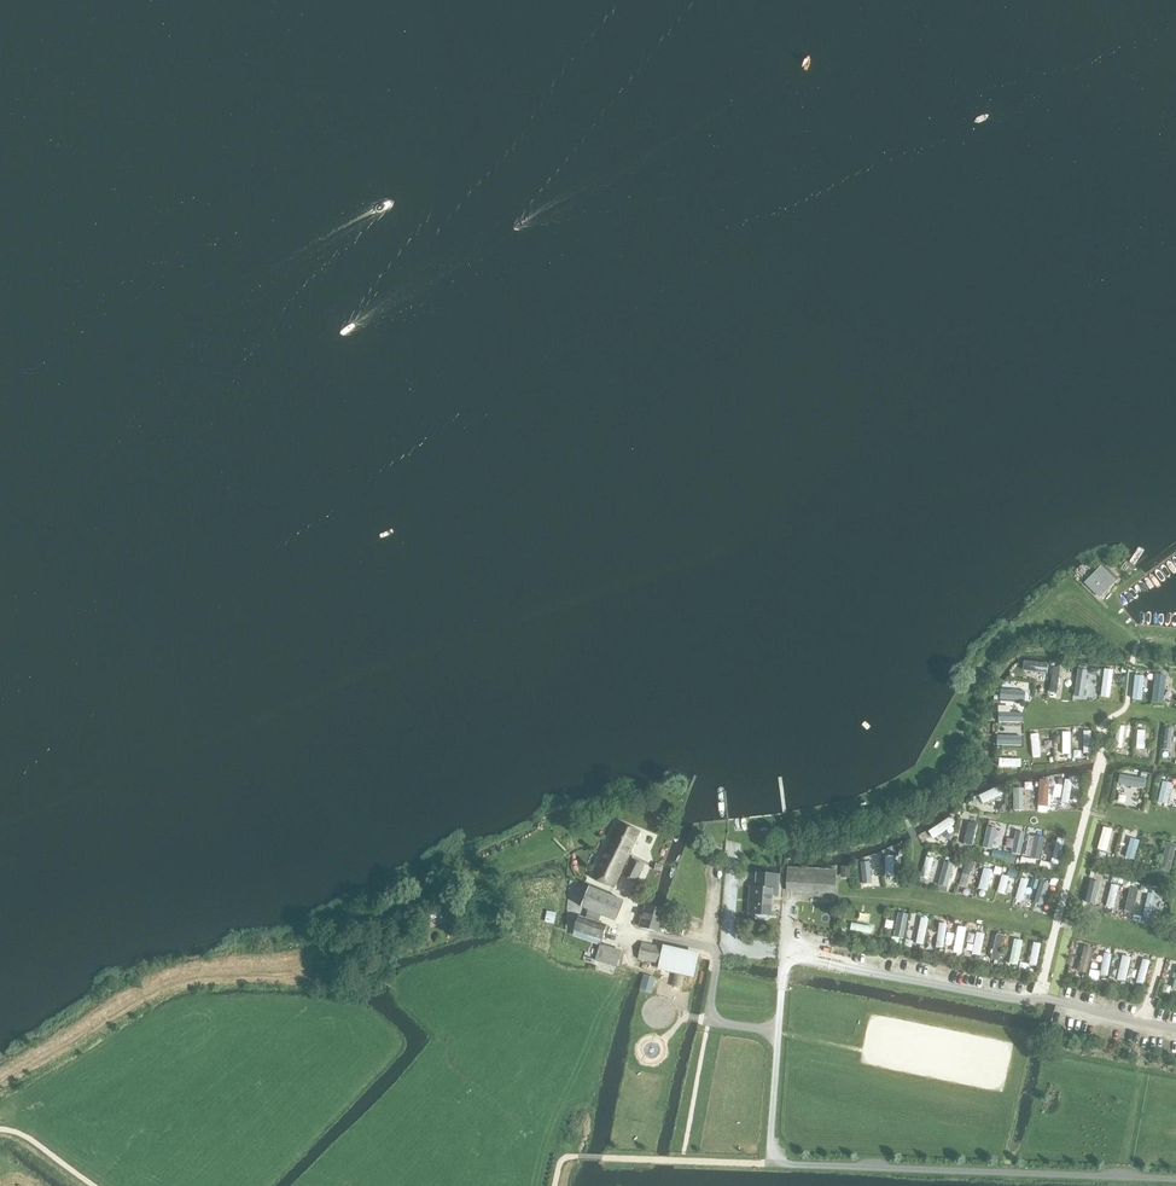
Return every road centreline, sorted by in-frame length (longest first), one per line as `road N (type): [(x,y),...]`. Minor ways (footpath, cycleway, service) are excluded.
road 1 (track): [(761,1164),(569,1157),(555,1185)]

